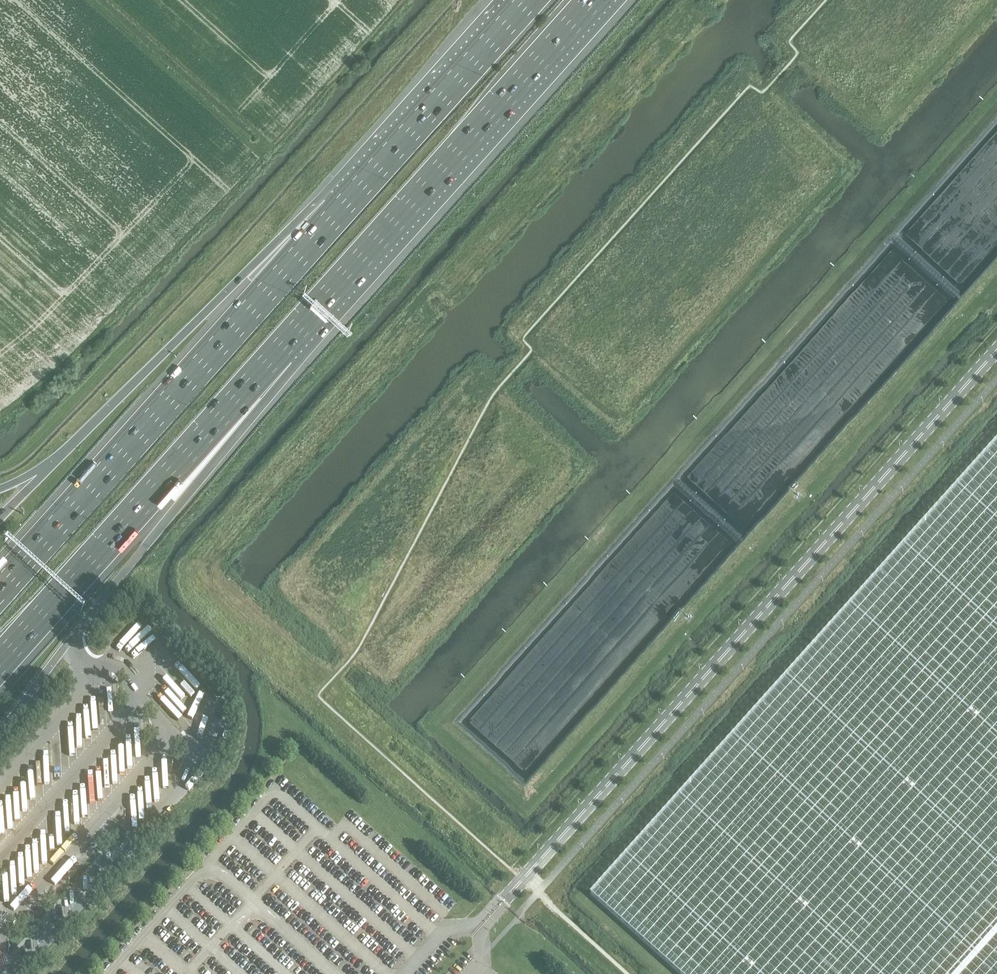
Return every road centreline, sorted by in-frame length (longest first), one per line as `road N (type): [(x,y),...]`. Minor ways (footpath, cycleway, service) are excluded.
road 1 (unclassified): [(476,930),(996,345)]
road 2 (motorway): [(340,210),(0,589)]
road 3 (motorway): [(279,350),(592,0)]
road 4 (motorway): [(0,664),(279,350)]
road 5 (motorway): [(340,210),(243,274),(50,466)]
road 6 (motorway): [(95,607),(179,505),(279,350)]
road 7 (motorway): [(528,0),(340,210)]

